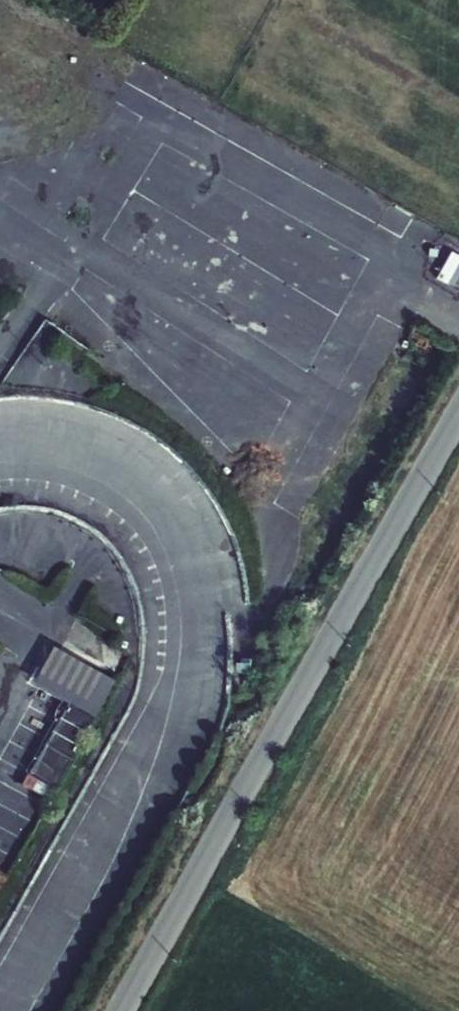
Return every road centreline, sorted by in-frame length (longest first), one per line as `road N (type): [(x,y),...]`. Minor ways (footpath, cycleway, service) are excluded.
road 1 (unclassified): [(458,397),(108,1010)]

